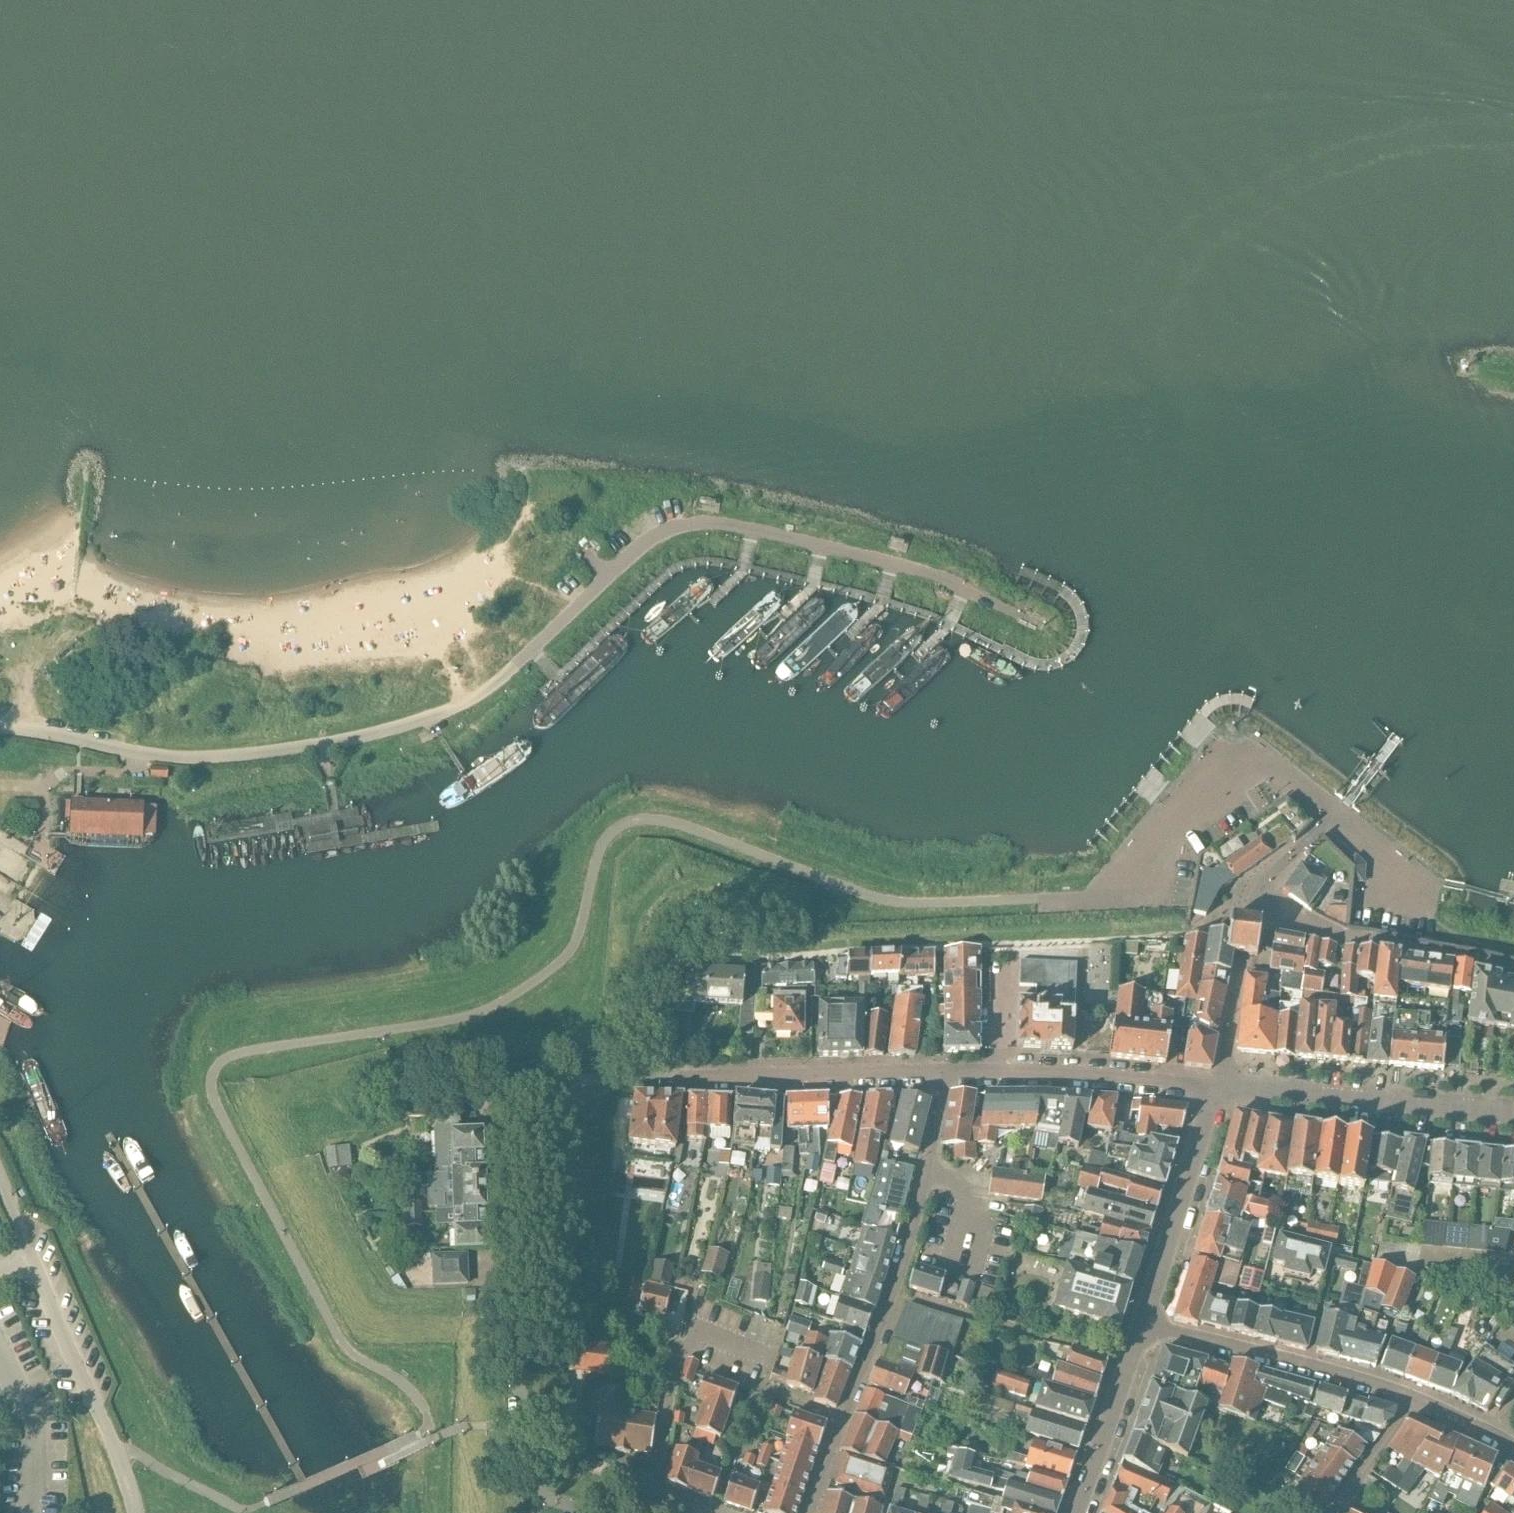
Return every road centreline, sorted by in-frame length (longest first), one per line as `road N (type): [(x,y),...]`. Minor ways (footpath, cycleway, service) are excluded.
road 1 (unclassified): [(0,729),(211,759),(418,723),(509,673),(632,553),(670,529),(713,520),(920,574),(1034,619)]
road 2 (residential): [(625,1512),(546,1500),(528,1488),(522,1466),(511,1102),(660,1077)]
road 3 (unclassified): [(1036,899),(1084,897),(1102,888),(1149,855),(1229,765),(1260,759),(1281,766),(1336,816)]
road 4 (residential): [(809,1512),(928,1172)]
road 5 (unclassified): [(136,1512),(118,1450),(0,1179)]
road 6 (residential): [(1215,1087),(1251,903),(1268,876),(1336,816)]
road 7 (residential): [(1513,1116),(1215,1087)]
road 8 (residential): [(945,1071),(660,1077)]
road 9 (residential): [(650,1512),(685,1328),(773,1362)]
road 10 (tertiary): [(1143,1323),(1411,1396)]
road 11 (residential): [(1215,1087),(945,1071)]
road 12 (residential): [(1143,1323),(1215,1087)]
road 13 (residential): [(660,1077),(666,971),(679,960),(758,956)]
road 14 (tertiary): [(1074,1512),(1143,1323)]
road 15 (residential): [(1334,1512),(1411,1396)]
road 16 (residential): [(928,1172),(957,1181),(977,1205),(962,1269)]
road 17 (unclassified): [(1336,816),(1402,871),(1396,905)]

